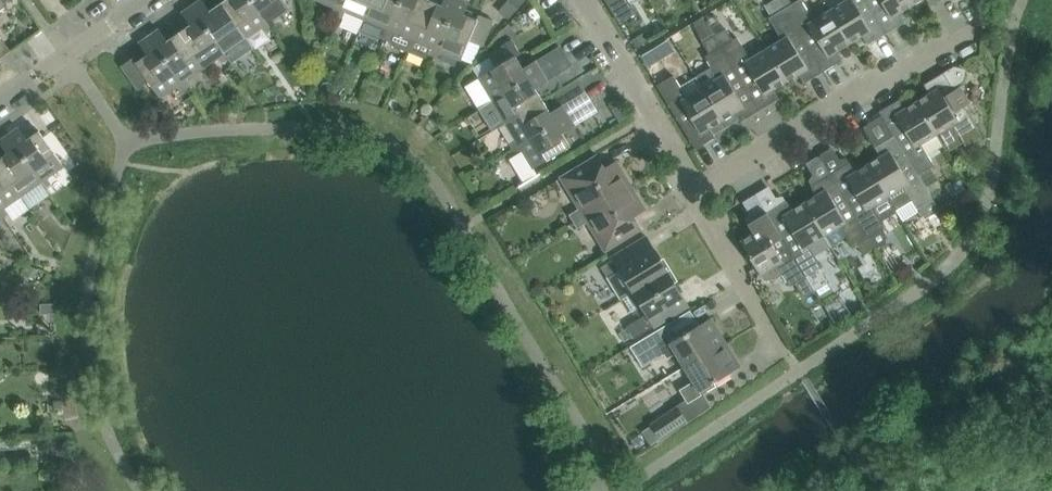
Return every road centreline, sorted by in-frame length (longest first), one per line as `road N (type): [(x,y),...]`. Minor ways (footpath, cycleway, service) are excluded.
road 1 (residential): [(696,187),(988,22)]
road 2 (residential): [(696,187),(584,0)]
road 3 (residential): [(798,370),(696,187)]
road 4 (residential): [(0,101),(144,0)]

